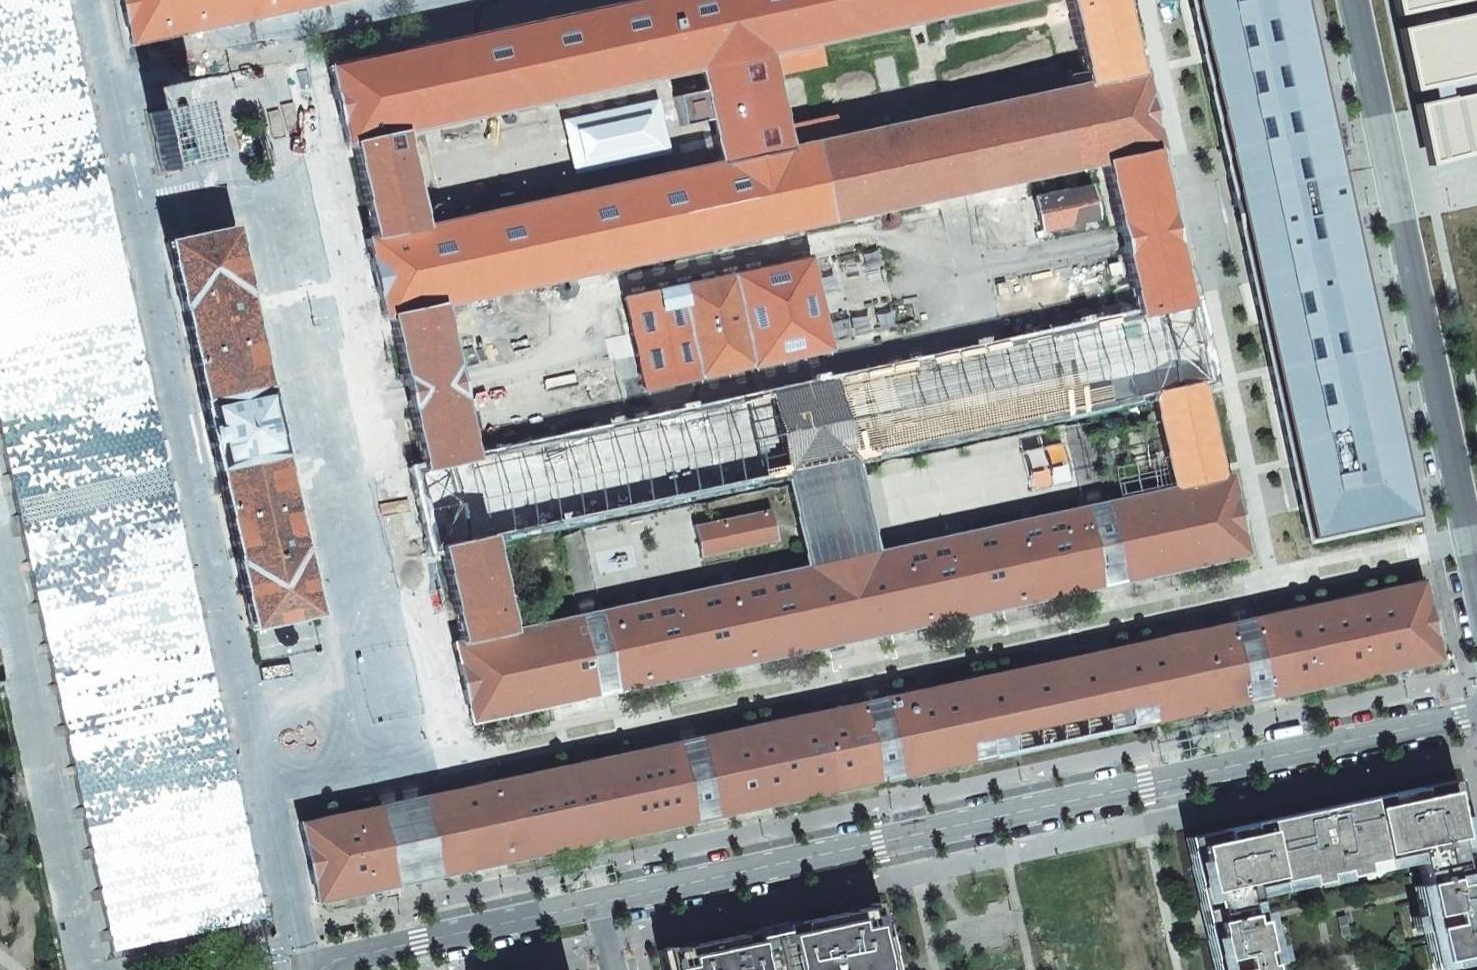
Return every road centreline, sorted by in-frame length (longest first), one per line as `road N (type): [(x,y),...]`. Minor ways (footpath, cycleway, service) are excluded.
road 1 (residential): [(1476,713),(316,969)]
road 2 (residential): [(1476,568),(1352,0)]

